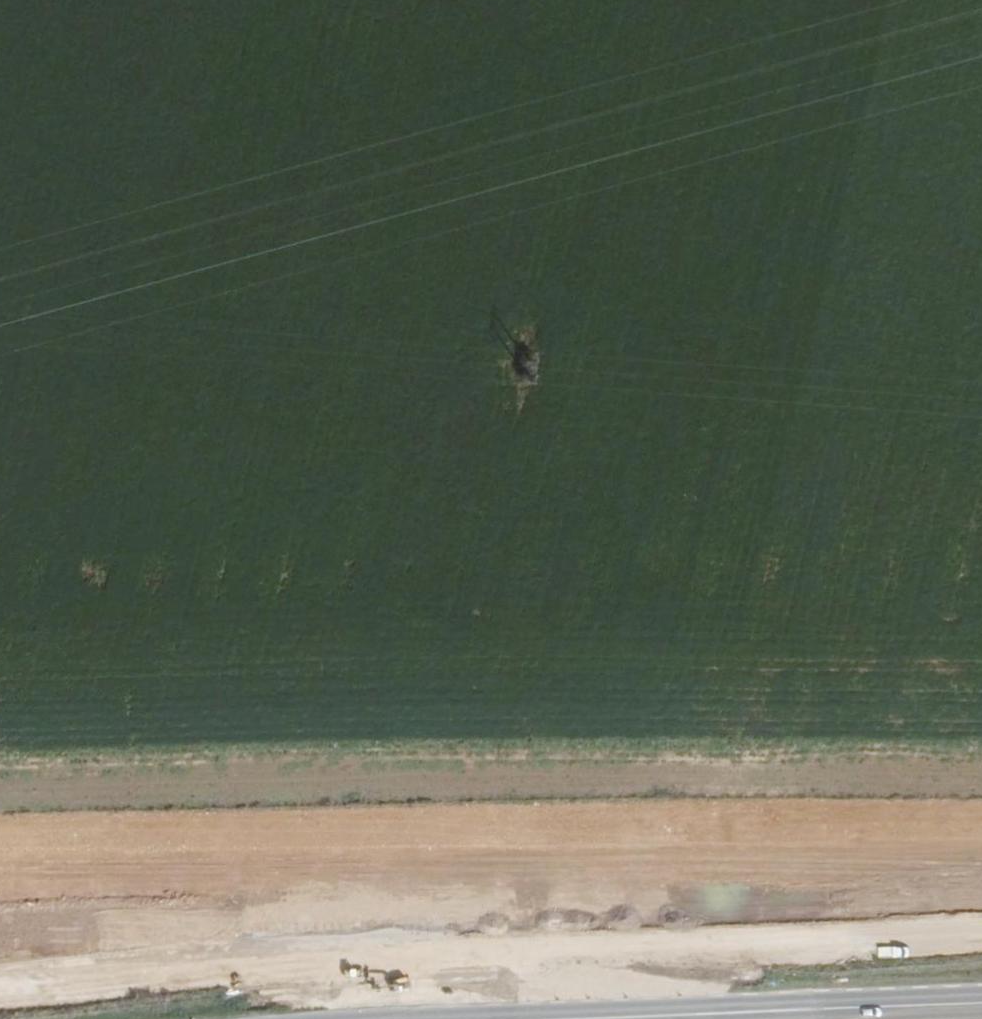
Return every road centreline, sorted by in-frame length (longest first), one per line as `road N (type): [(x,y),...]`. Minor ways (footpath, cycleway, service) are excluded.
road 1 (primary): [(579,1018),(908,1005)]

